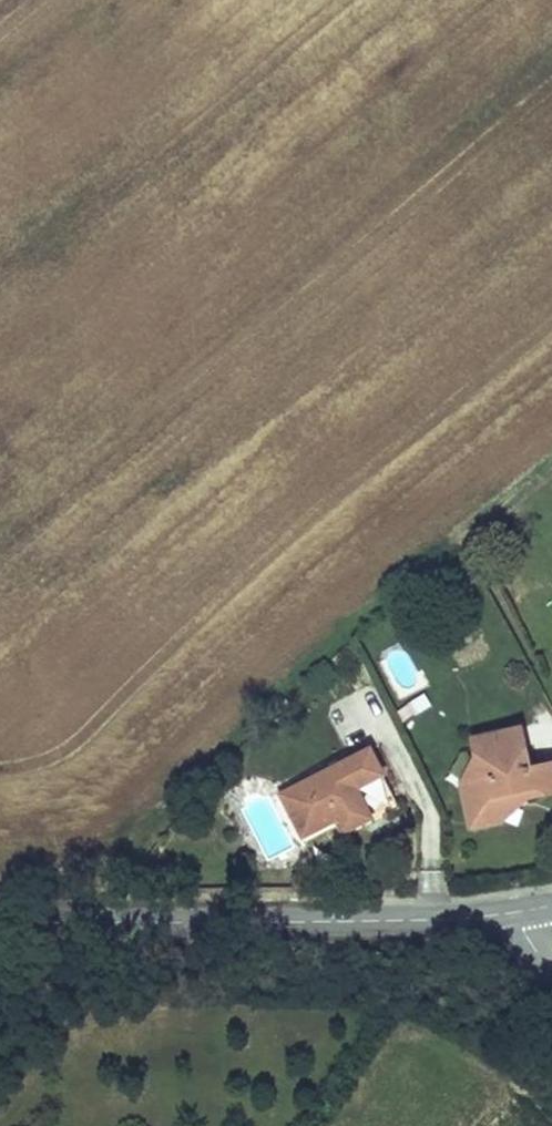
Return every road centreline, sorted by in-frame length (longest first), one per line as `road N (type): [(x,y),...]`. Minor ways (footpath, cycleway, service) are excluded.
road 1 (tertiary): [(0,926),(520,913)]

